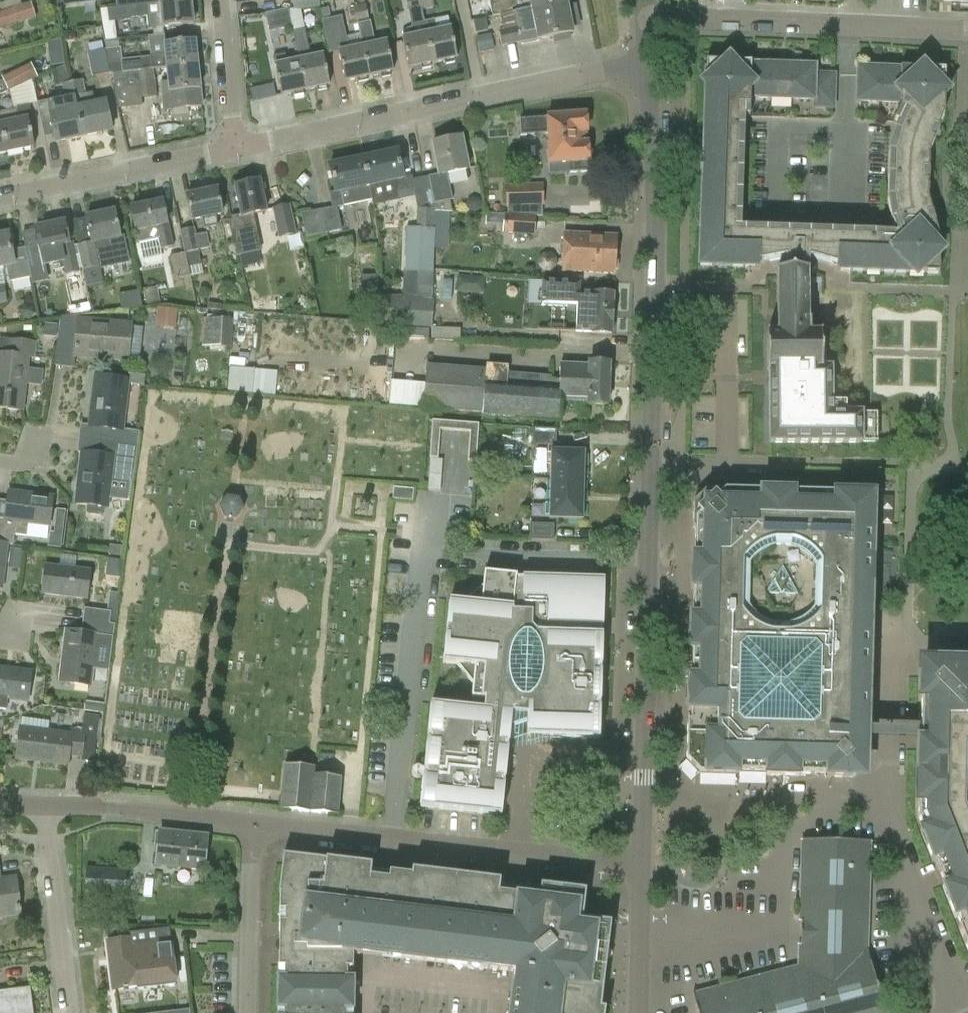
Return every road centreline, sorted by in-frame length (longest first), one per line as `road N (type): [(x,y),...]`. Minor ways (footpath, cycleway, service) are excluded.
road 1 (tertiary): [(641,866),(655,176),(641,63)]
road 2 (residential): [(235,148),(641,63)]
road 3 (residential): [(641,866),(251,823)]
road 4 (residential): [(0,197),(235,148)]
road 5 (residential): [(644,18),(852,26)]
road 6 (residential): [(69,1012),(45,806)]
road 7 (residential): [(251,823),(45,806)]
road 8 (residential): [(894,829),(959,1012)]
road 9 (residential): [(247,1012),(251,823)]
road 10 (residential): [(235,148),(221,0)]
road 11 (tertiary): [(639,1012),(641,866)]

